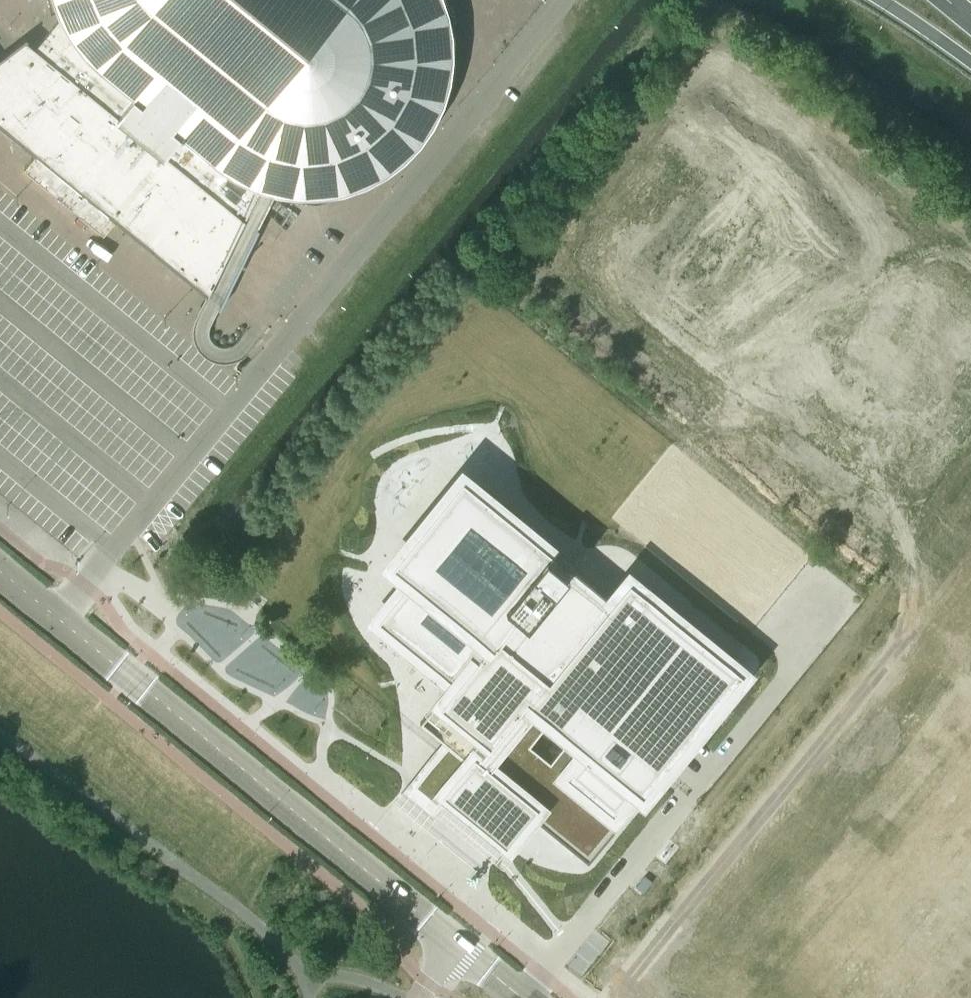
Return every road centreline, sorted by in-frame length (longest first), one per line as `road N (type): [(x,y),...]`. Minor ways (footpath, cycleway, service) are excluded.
road 1 (unclassified): [(523,997),(0,565)]

